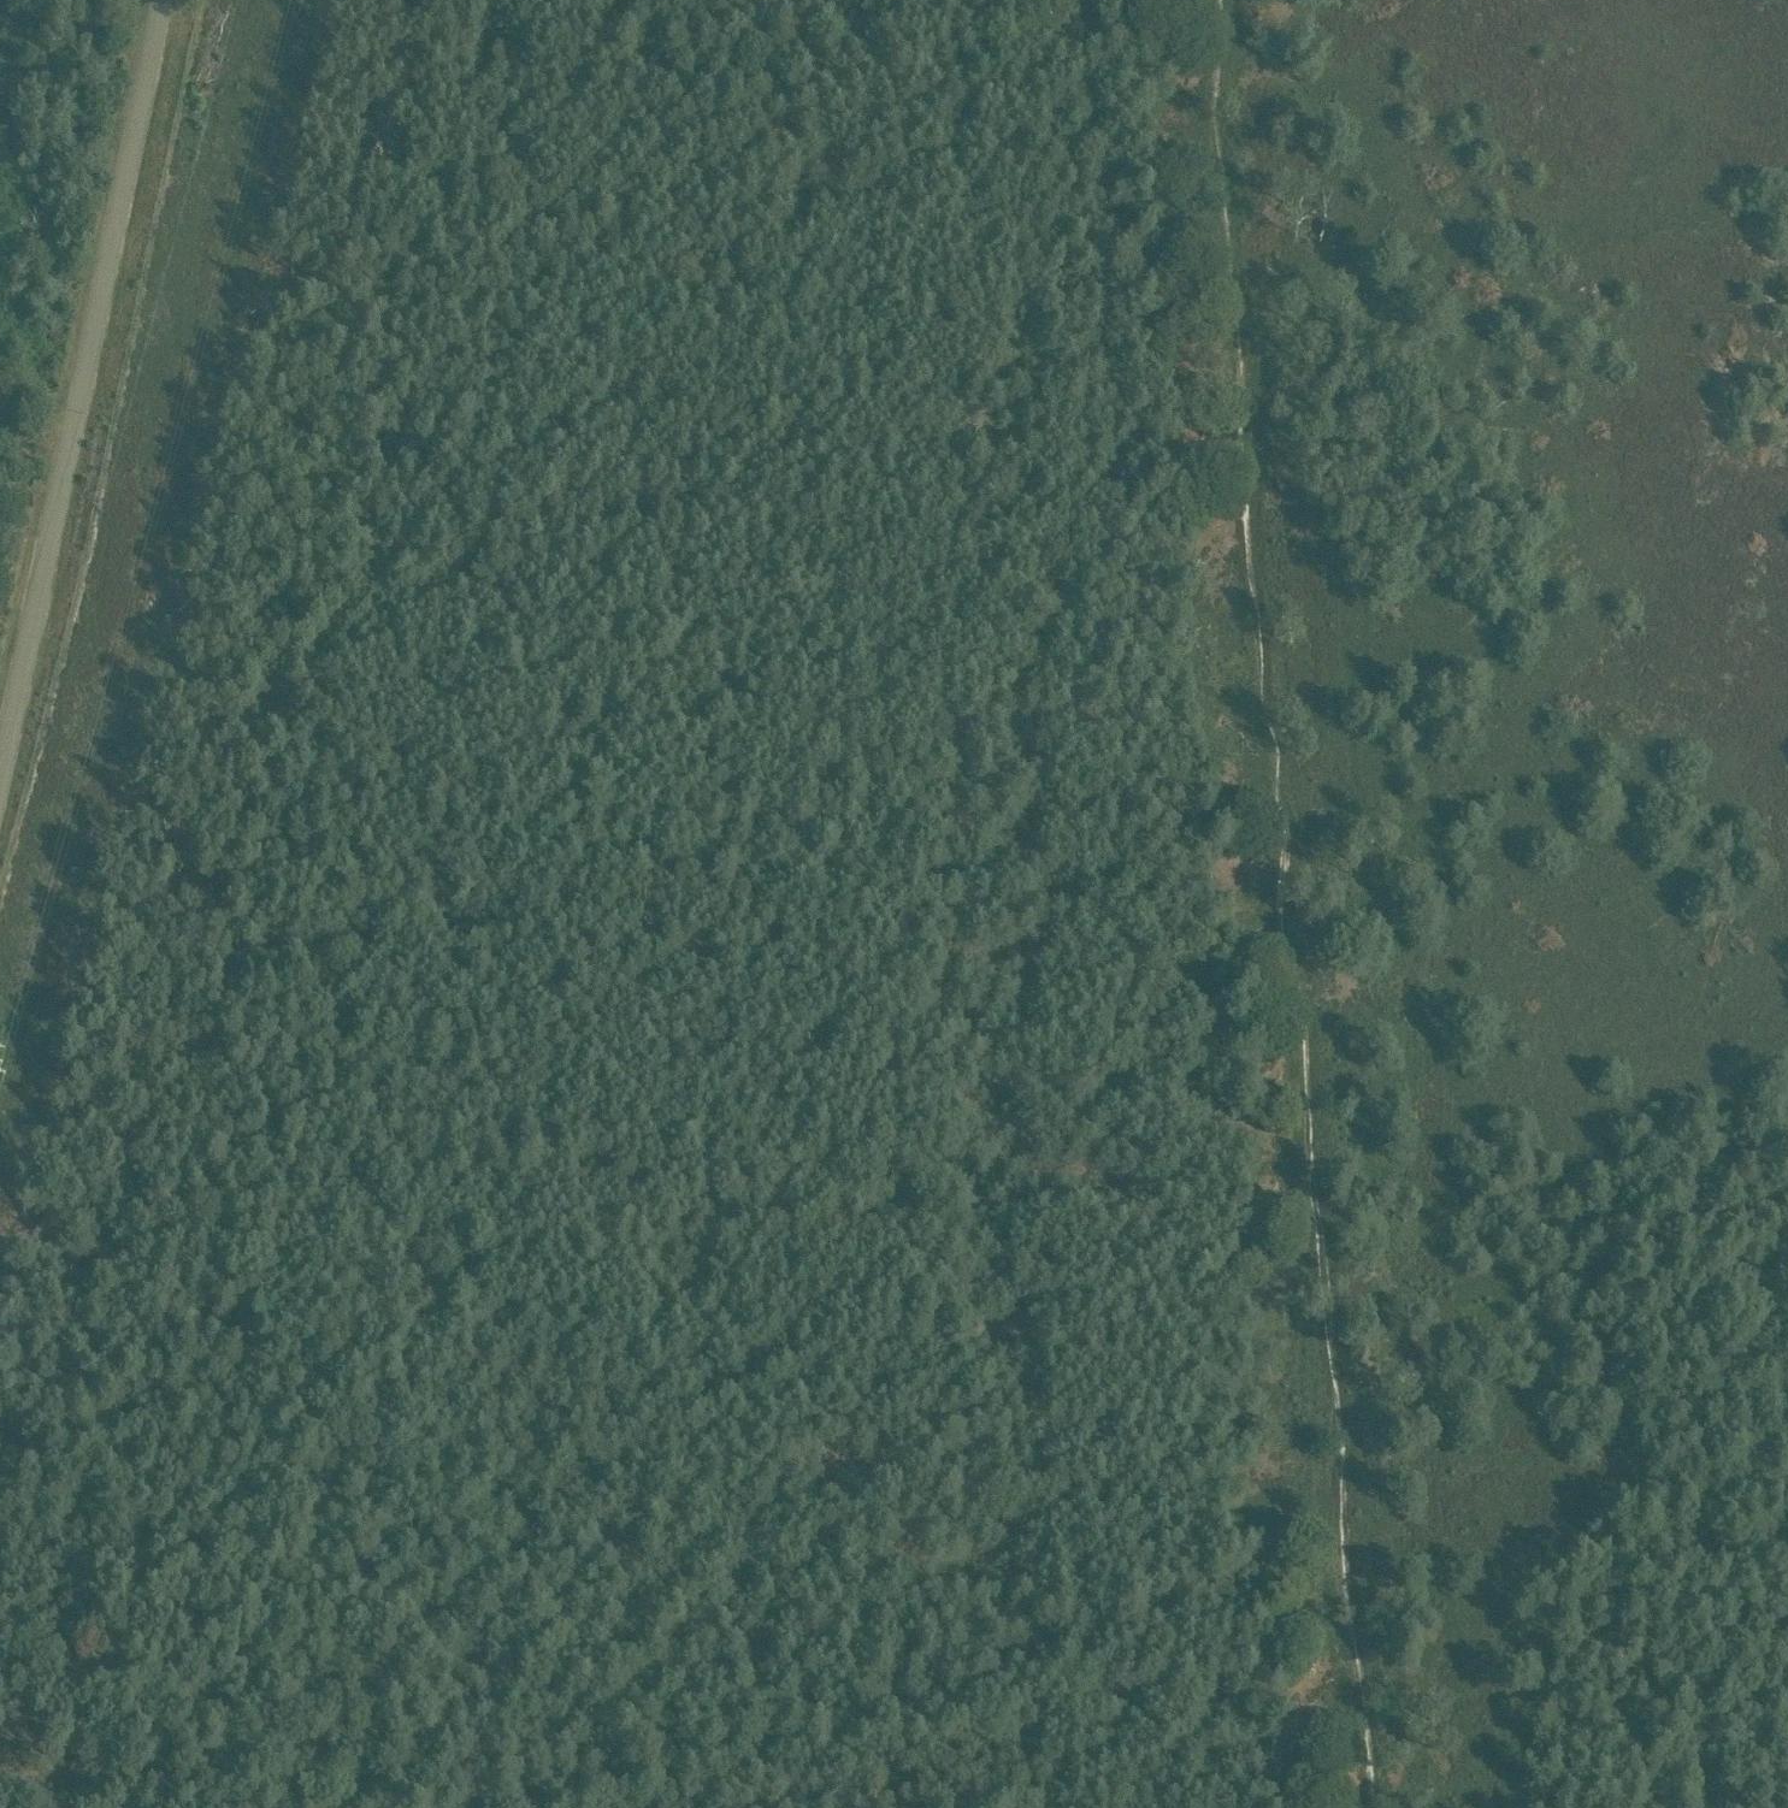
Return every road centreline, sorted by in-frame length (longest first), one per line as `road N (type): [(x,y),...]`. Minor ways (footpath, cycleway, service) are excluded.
road 1 (unclassified): [(0,774),(161,0)]

